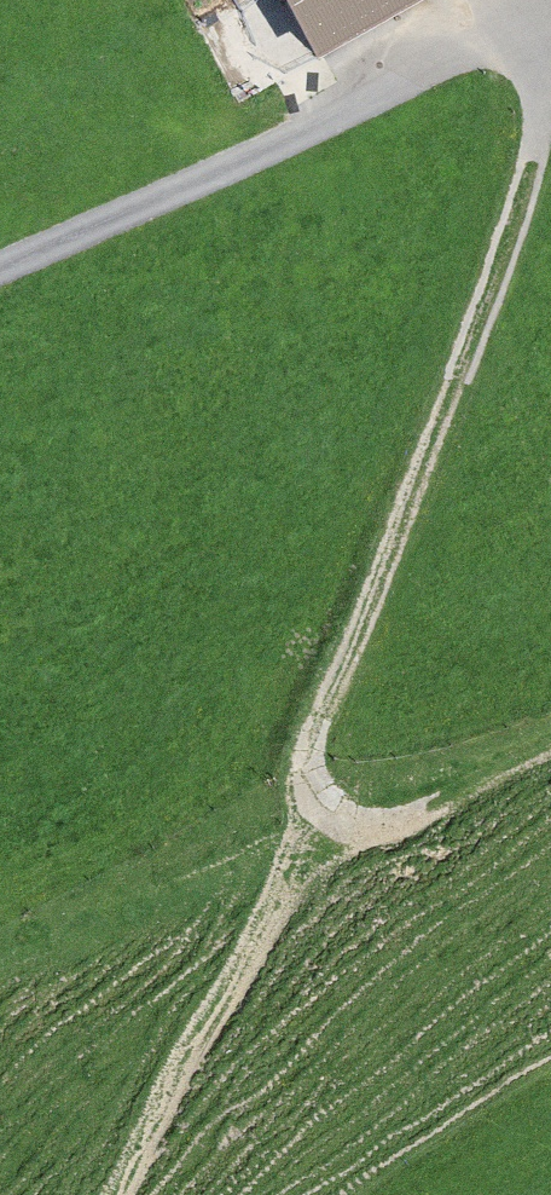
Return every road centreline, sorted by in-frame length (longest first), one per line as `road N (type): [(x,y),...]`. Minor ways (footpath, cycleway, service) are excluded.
road 1 (track): [(320,785),(315,723),(433,452),(535,166),(546,15)]
road 2 (unclassified): [(0,276),(546,15)]
road 3 (track): [(111,1194),(303,853),(320,785)]
road 4 (track): [(320,785),(175,879),(0,955)]
road 5 (track): [(550,751),(411,814),(351,819),(320,785)]

